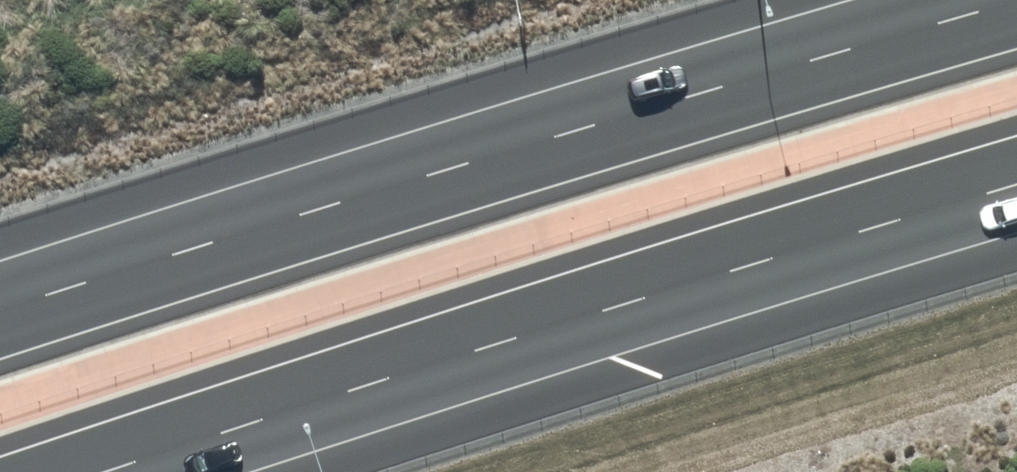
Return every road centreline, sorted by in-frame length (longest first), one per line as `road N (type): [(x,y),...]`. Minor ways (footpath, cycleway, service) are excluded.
road 1 (motorway): [(0,313),(1016,3)]
road 2 (motorway): [(1016,182),(793,245),(103,471)]

